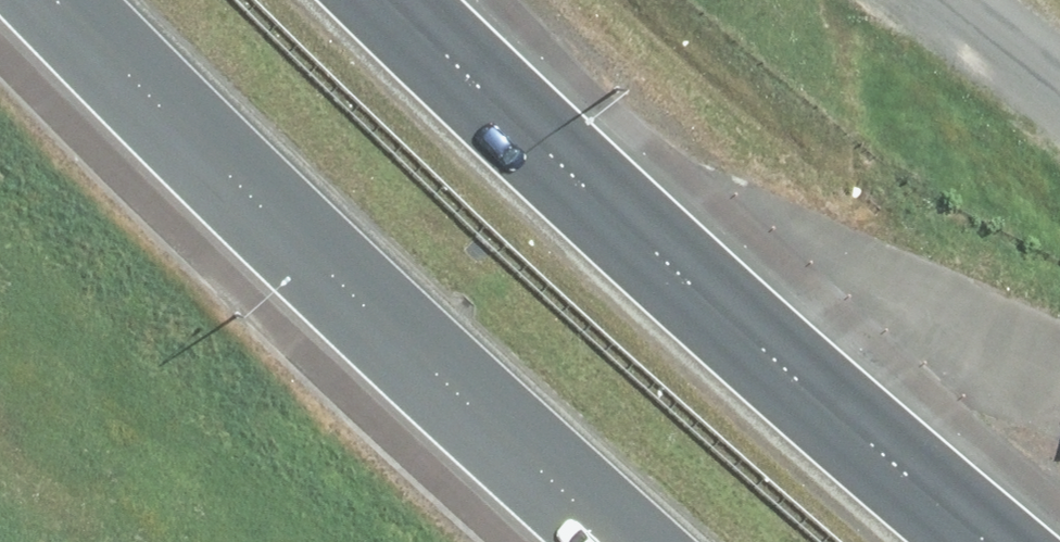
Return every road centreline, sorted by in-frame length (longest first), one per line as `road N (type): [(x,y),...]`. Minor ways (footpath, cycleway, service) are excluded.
road 1 (motorway): [(386,0),(674,266),(1003,541)]
road 2 (motorway): [(612,541),(471,419),(40,0)]
road 3 (unclassified): [(888,0),(1059,118)]

